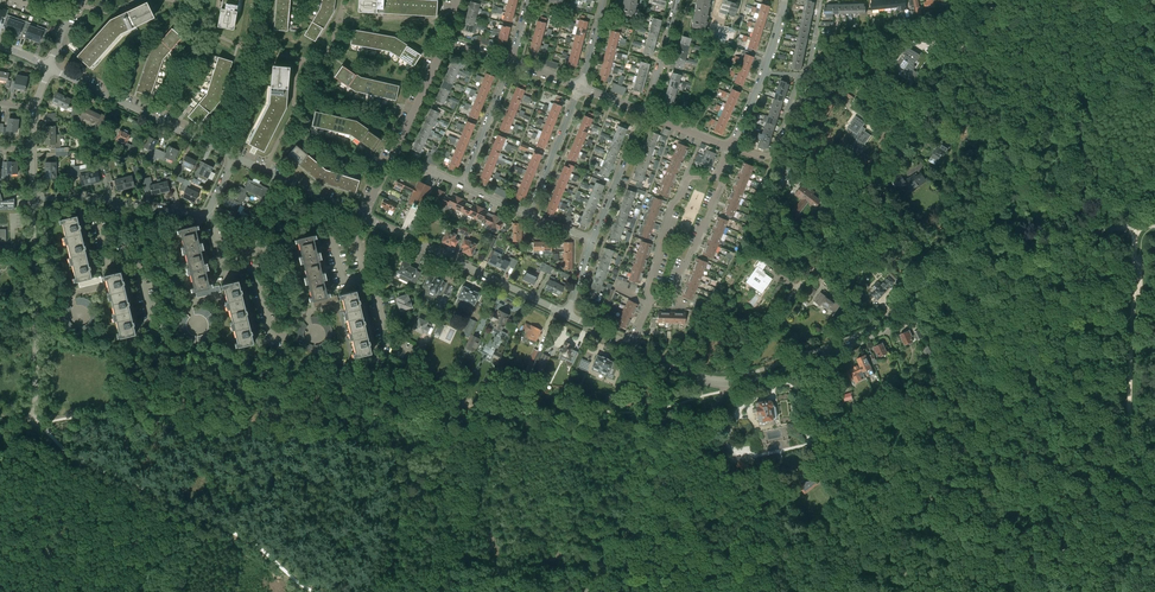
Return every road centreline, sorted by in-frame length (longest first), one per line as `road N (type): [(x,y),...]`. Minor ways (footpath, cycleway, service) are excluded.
road 1 (unclassified): [(990,0),(937,91),(731,383)]
road 2 (residential): [(340,305),(304,314),(287,335),(273,337),(255,268),(226,271),(207,212)]
road 3 (unclassified): [(924,287),(1058,242),(1154,225)]
road 4 (unclassified): [(566,315),(363,217)]
road 5 (unclassified): [(731,383),(874,337),(924,287)]
road 6 (track): [(1154,481),(1129,409),(1135,265)]
road 7 (unclassified): [(924,287),(866,332),(731,383)]
road 8 (residential): [(223,295),(188,304),(167,327),(154,328),(117,202)]
road 9 (unclassified): [(234,156),(49,67)]
road 10 (residential): [(363,217),(355,237),(365,277),(375,287),(388,342),(412,354)]
road 11 (residential): [(649,300),(672,205),(687,178),(717,176)]
road 12 (residential): [(717,176),(673,294),(649,300)]
road 13 (unclassified): [(363,217),(234,156)]
road 14 (residential): [(36,338),(32,198)]
road 15 (residential): [(592,241),(644,113)]
road 16 (residential): [(528,215),(580,88)]
road 17 (residential): [(461,184),(510,63)]
road 18 (residential): [(393,153),(446,40)]
road 19 (residential): [(731,147),(773,152),(803,76)]

